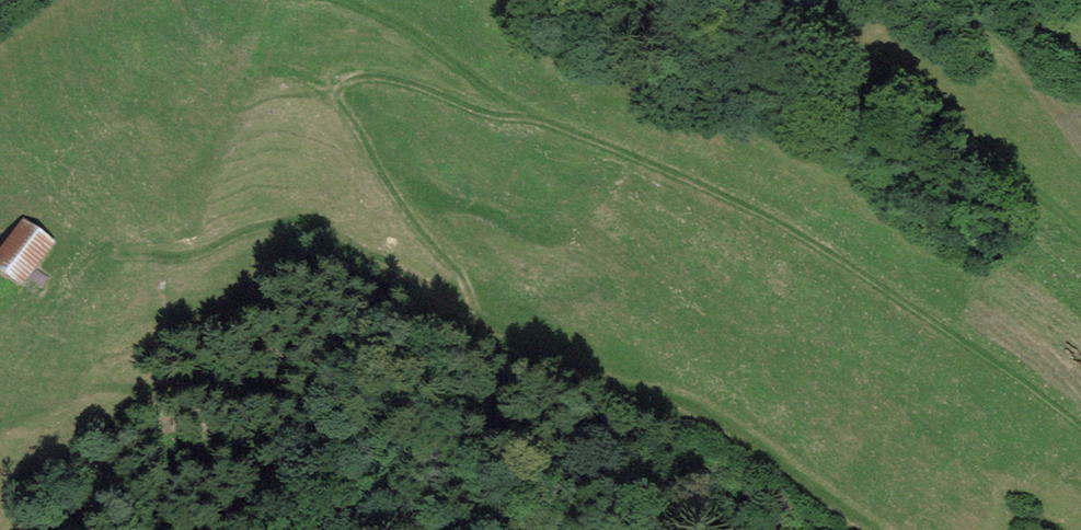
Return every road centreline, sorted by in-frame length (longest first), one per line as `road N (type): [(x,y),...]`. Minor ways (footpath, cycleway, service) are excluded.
road 1 (track): [(1080,422),(784,224),(524,112),(389,17),(344,0)]
road 2 (track): [(880,529),(697,406),(578,367),(319,225),(268,224),(194,255),(121,253)]
road 3 (track): [(524,112),(472,109),(380,76),(360,75),(340,95),(418,227),(471,282),(464,308)]

